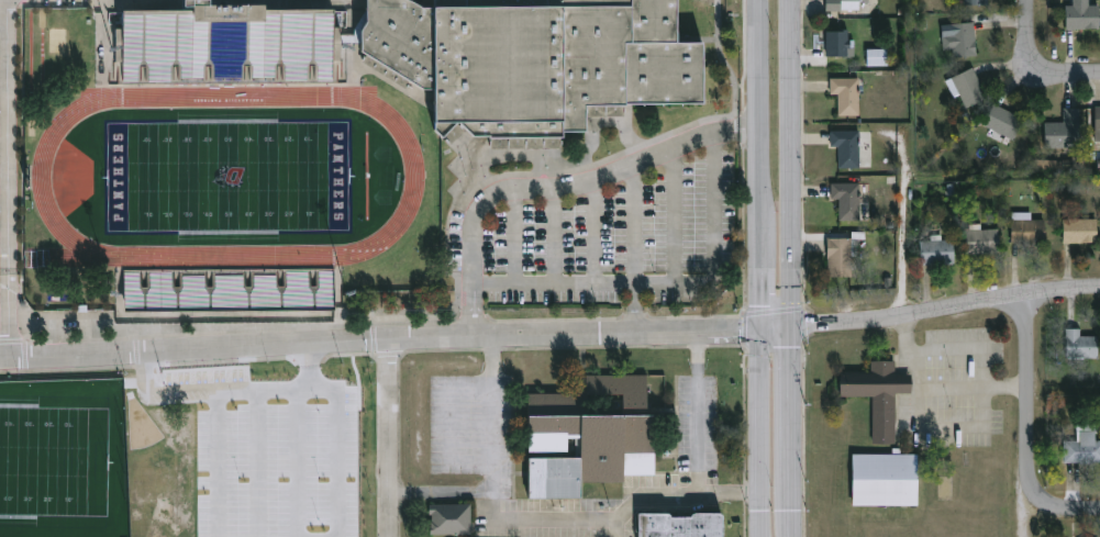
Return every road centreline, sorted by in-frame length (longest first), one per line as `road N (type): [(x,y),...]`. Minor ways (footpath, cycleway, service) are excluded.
road 1 (residential): [(792,327),(0,354)]
road 2 (secondary): [(763,0),(765,536)]
road 3 (residential): [(12,0),(11,354)]
road 4 (secondary): [(792,327),(794,0)]
road 5 (residential): [(1099,287),(937,317),(792,327)]
road 6 (residential): [(390,338),(390,536)]
road 7 (secondary): [(796,508),(792,327)]
road 8 (residential): [(1029,456),(1030,295)]
road 9 (residential): [(1099,78),(1038,72),(1027,45),(1028,0)]

